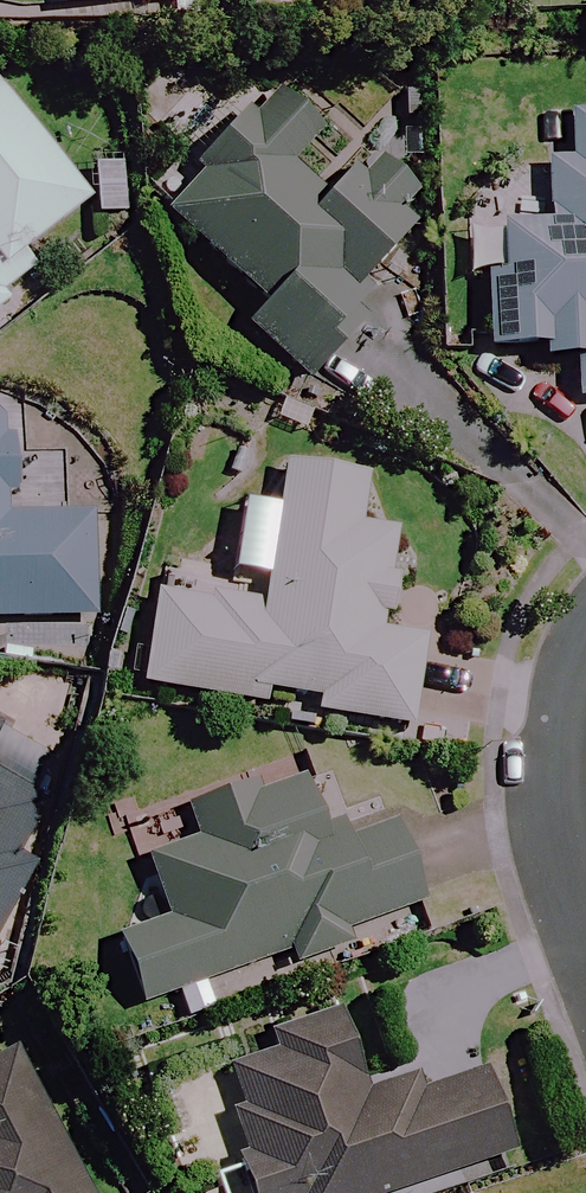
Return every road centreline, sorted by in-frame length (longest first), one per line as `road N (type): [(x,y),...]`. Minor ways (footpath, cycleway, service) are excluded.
road 1 (residential): [(585,629),(563,719),(559,833),(585,921)]

